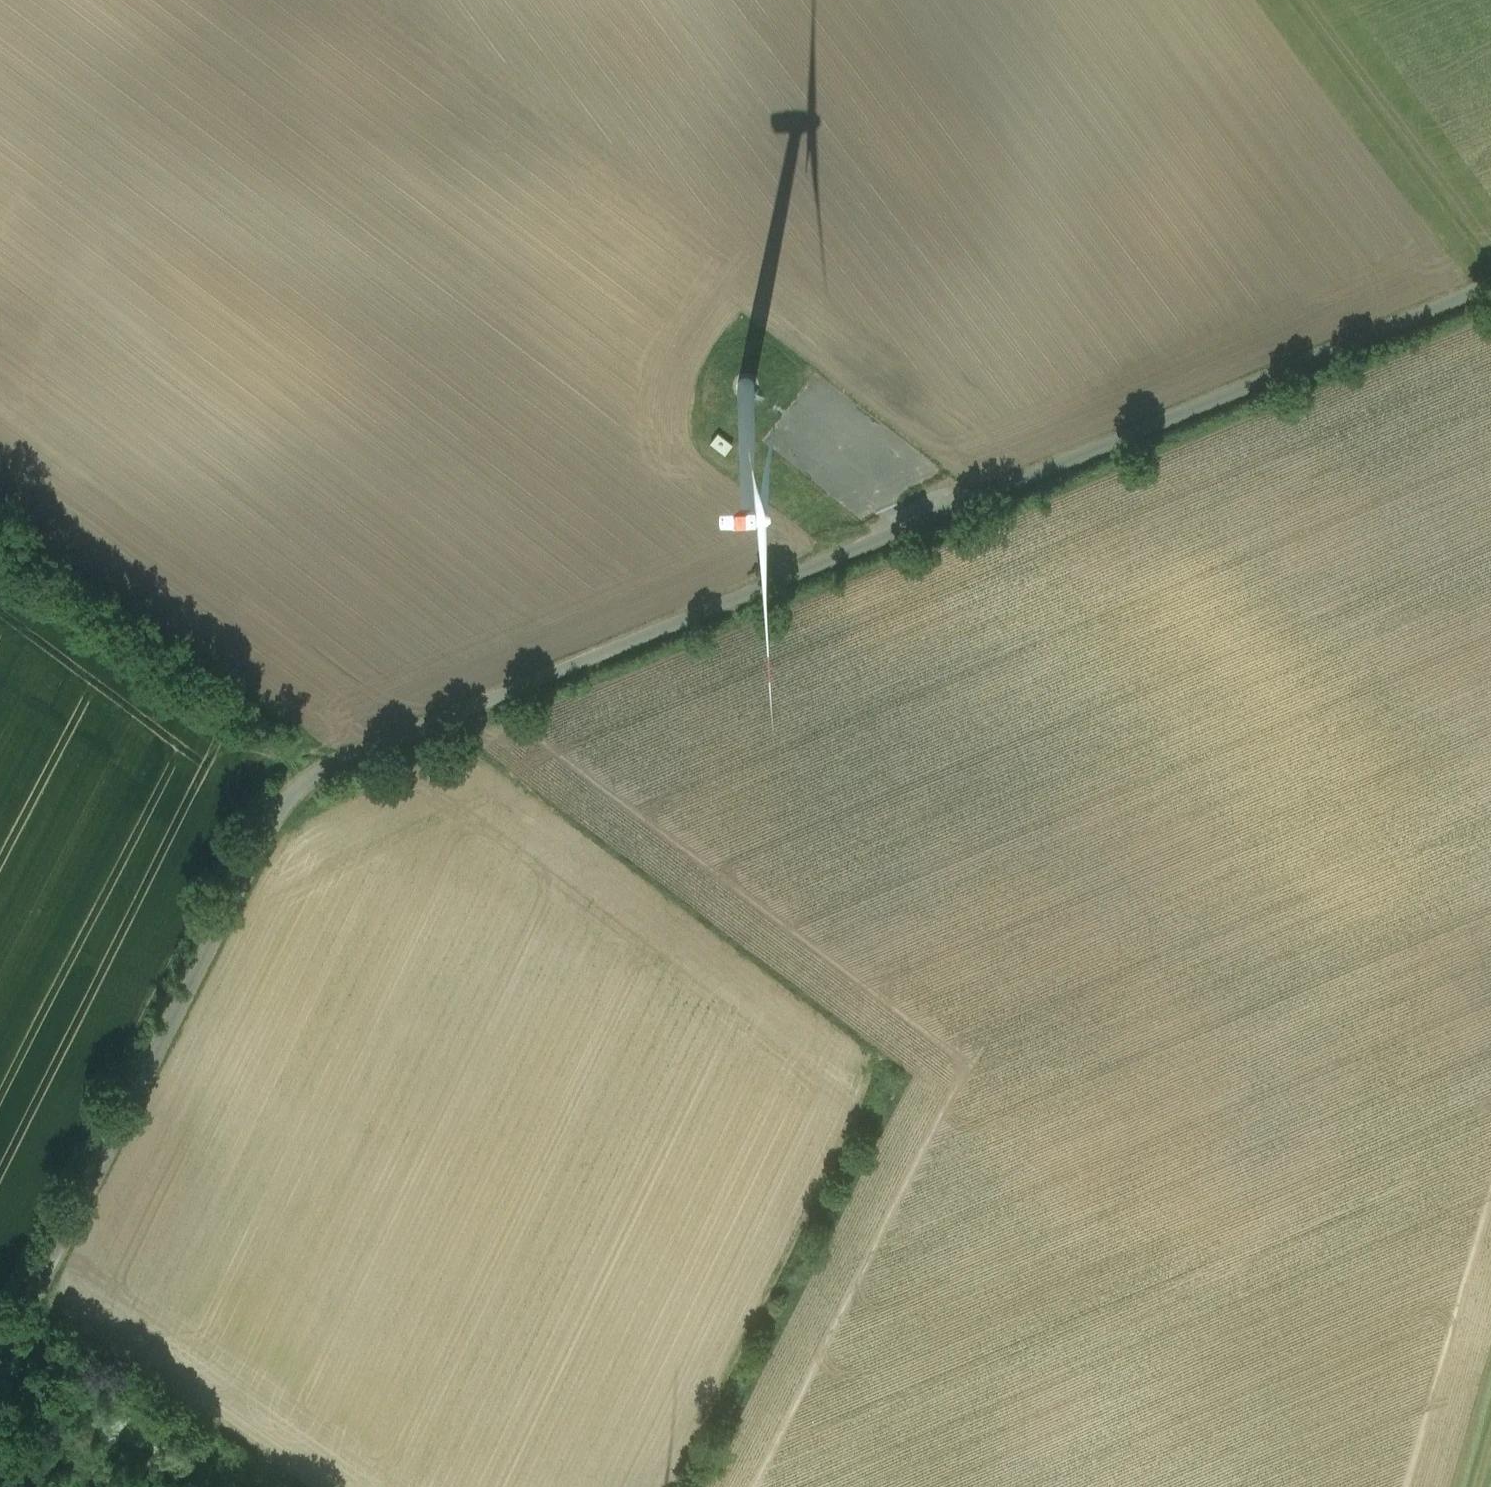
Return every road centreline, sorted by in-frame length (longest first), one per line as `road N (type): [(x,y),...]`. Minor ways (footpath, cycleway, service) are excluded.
road 1 (unclassified): [(1490,283),(300,785),(274,817),(0,1357)]
road 2 (track): [(936,516),(788,415)]

